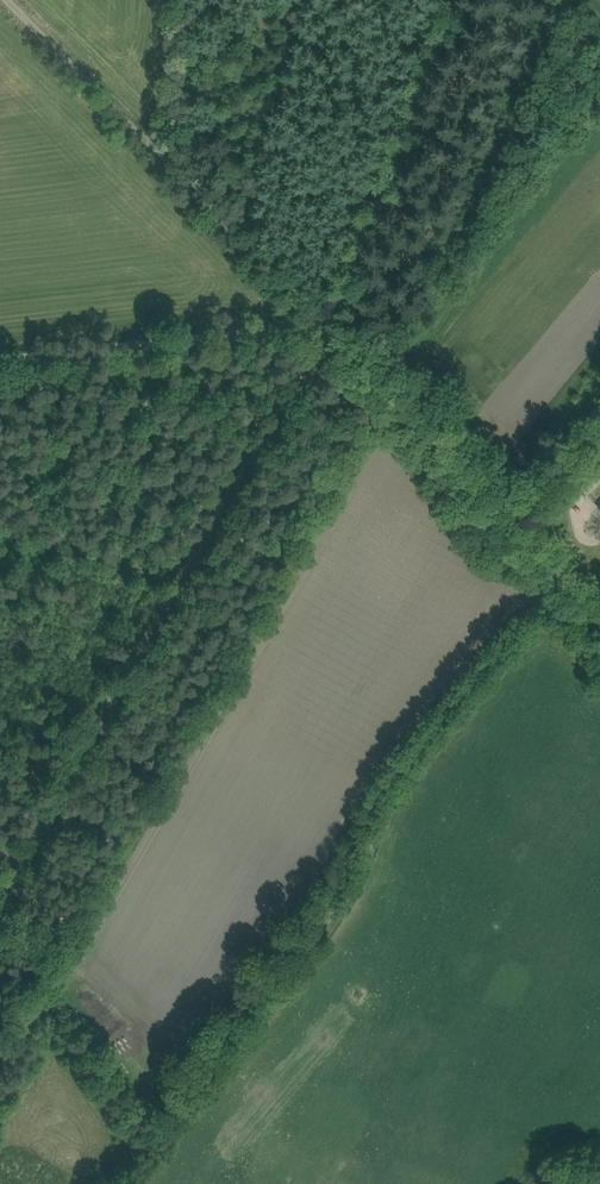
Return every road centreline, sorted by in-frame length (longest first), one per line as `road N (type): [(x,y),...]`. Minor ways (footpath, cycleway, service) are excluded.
road 1 (unclassified): [(0,867),(309,301)]
road 2 (unclassified): [(599,621),(309,301)]
road 3 (unclassified): [(309,301),(2,0)]
road 4 (unclassified): [(309,301),(430,0)]
road 5 (unclassified): [(0,344),(309,301)]
road 6 (track): [(370,810),(561,580)]

